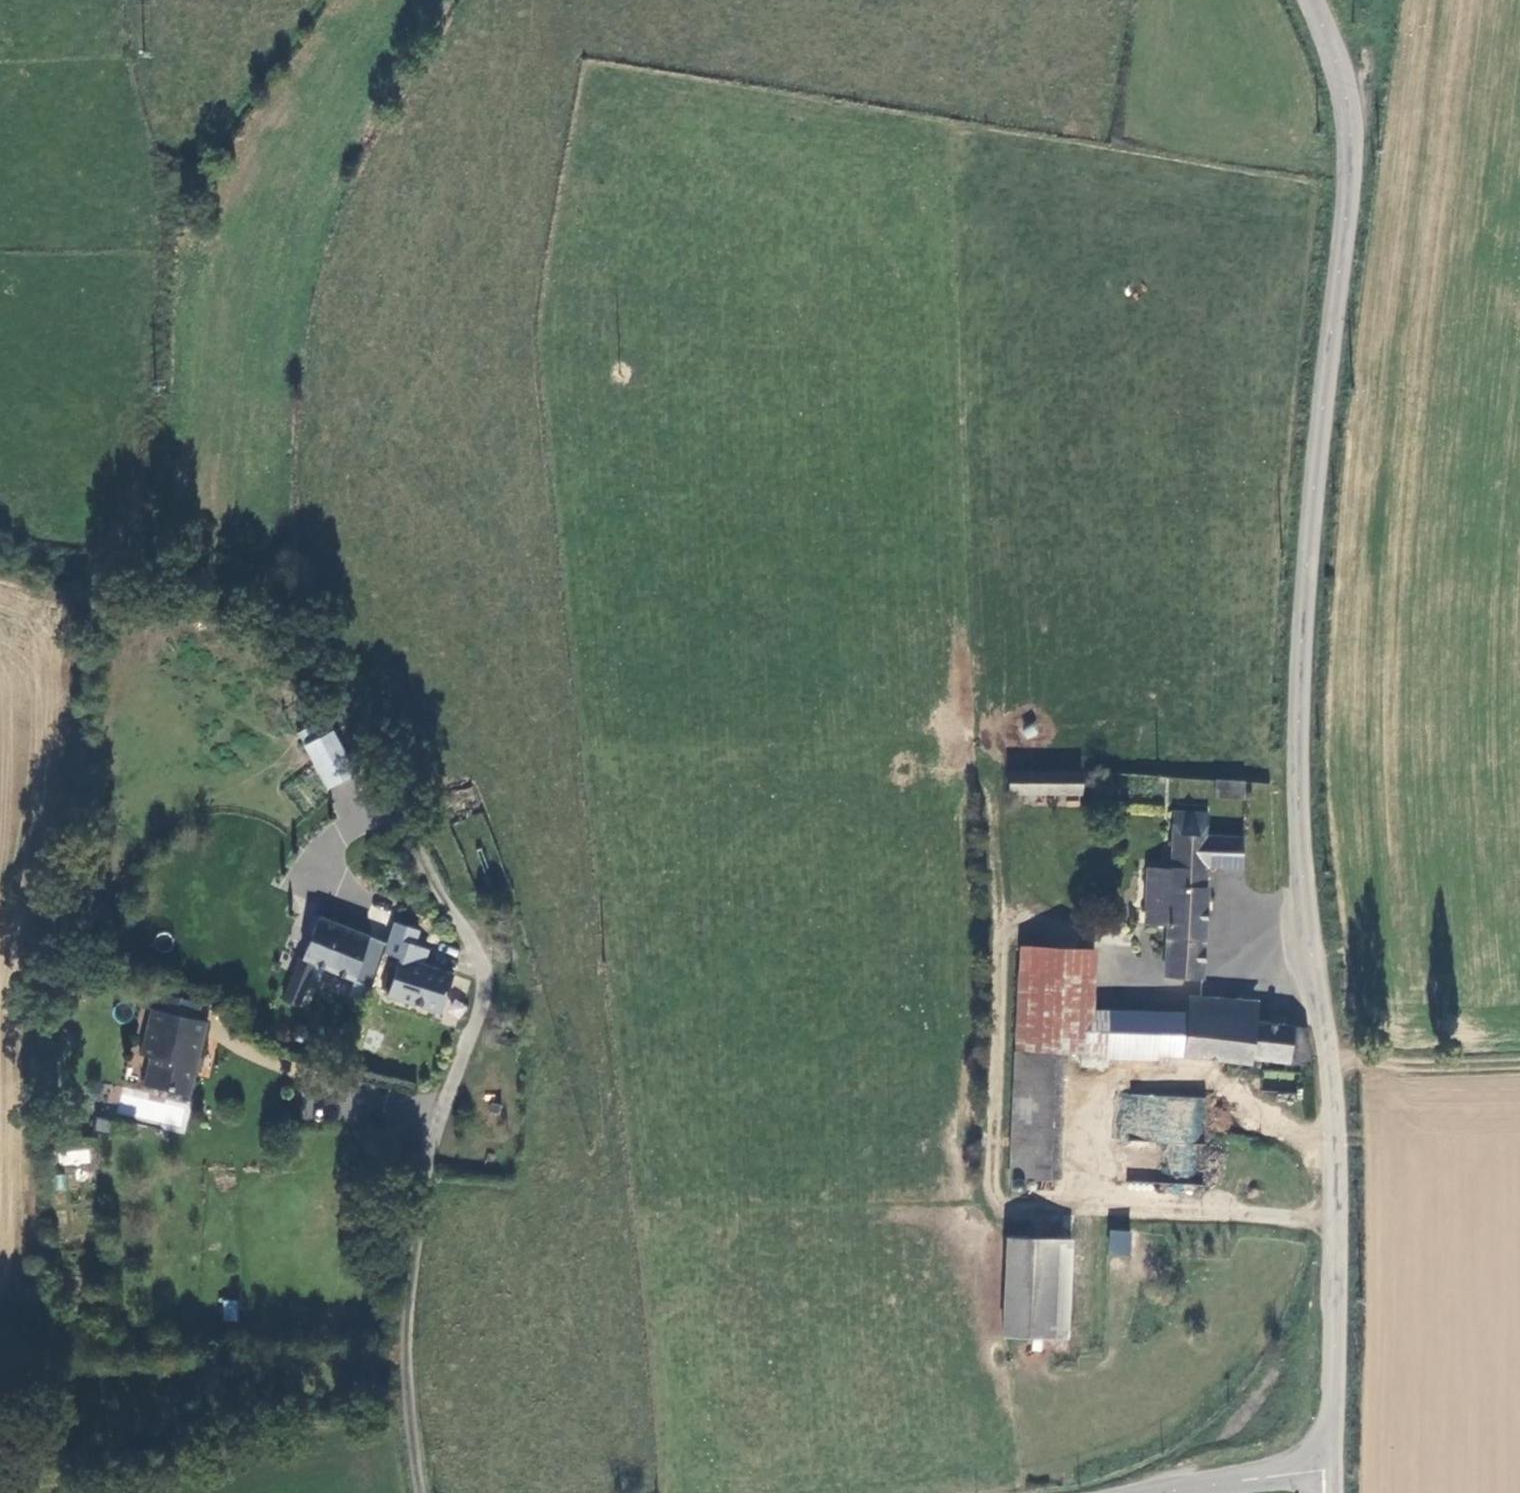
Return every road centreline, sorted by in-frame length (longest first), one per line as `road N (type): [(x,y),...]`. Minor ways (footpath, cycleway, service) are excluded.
road 1 (tertiary): [(1311,0),(1346,97),(1352,151),(1308,556),(1299,737),(1300,863),(1335,1141),(1334,1470)]
road 2 (tertiary): [(1168,1492),(1334,1470)]

